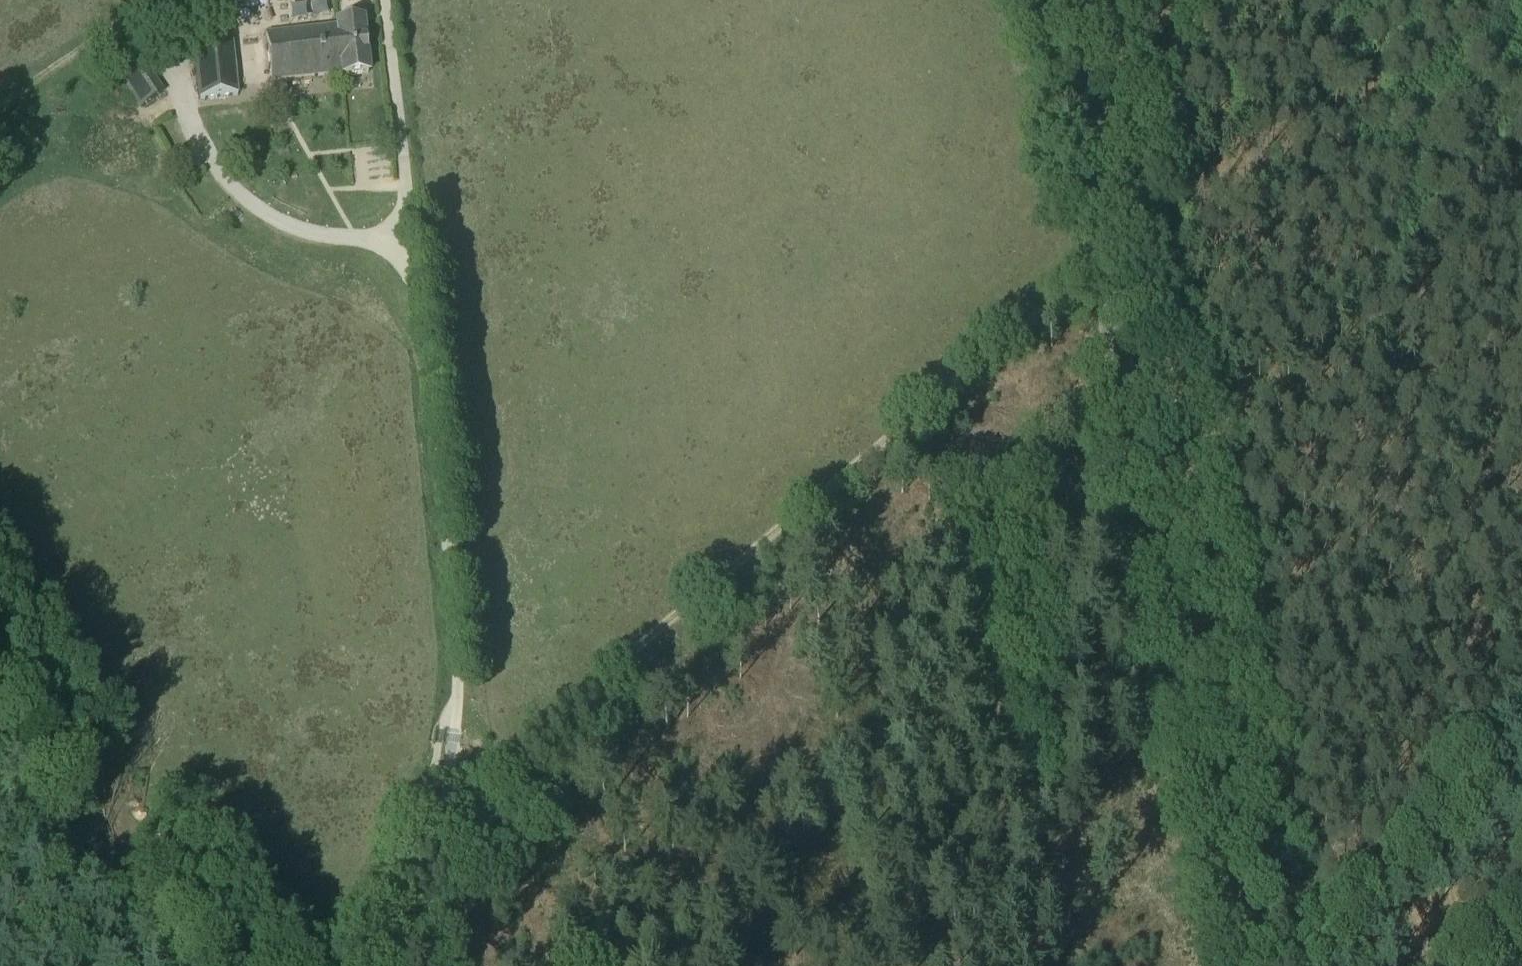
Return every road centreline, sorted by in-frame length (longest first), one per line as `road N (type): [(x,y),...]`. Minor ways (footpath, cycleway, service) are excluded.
road 1 (track): [(1244,965),(1172,630),(1062,0)]
road 2 (track): [(445,789),(494,763),(1104,255)]
road 3 (track): [(381,965),(432,838),(454,712)]

